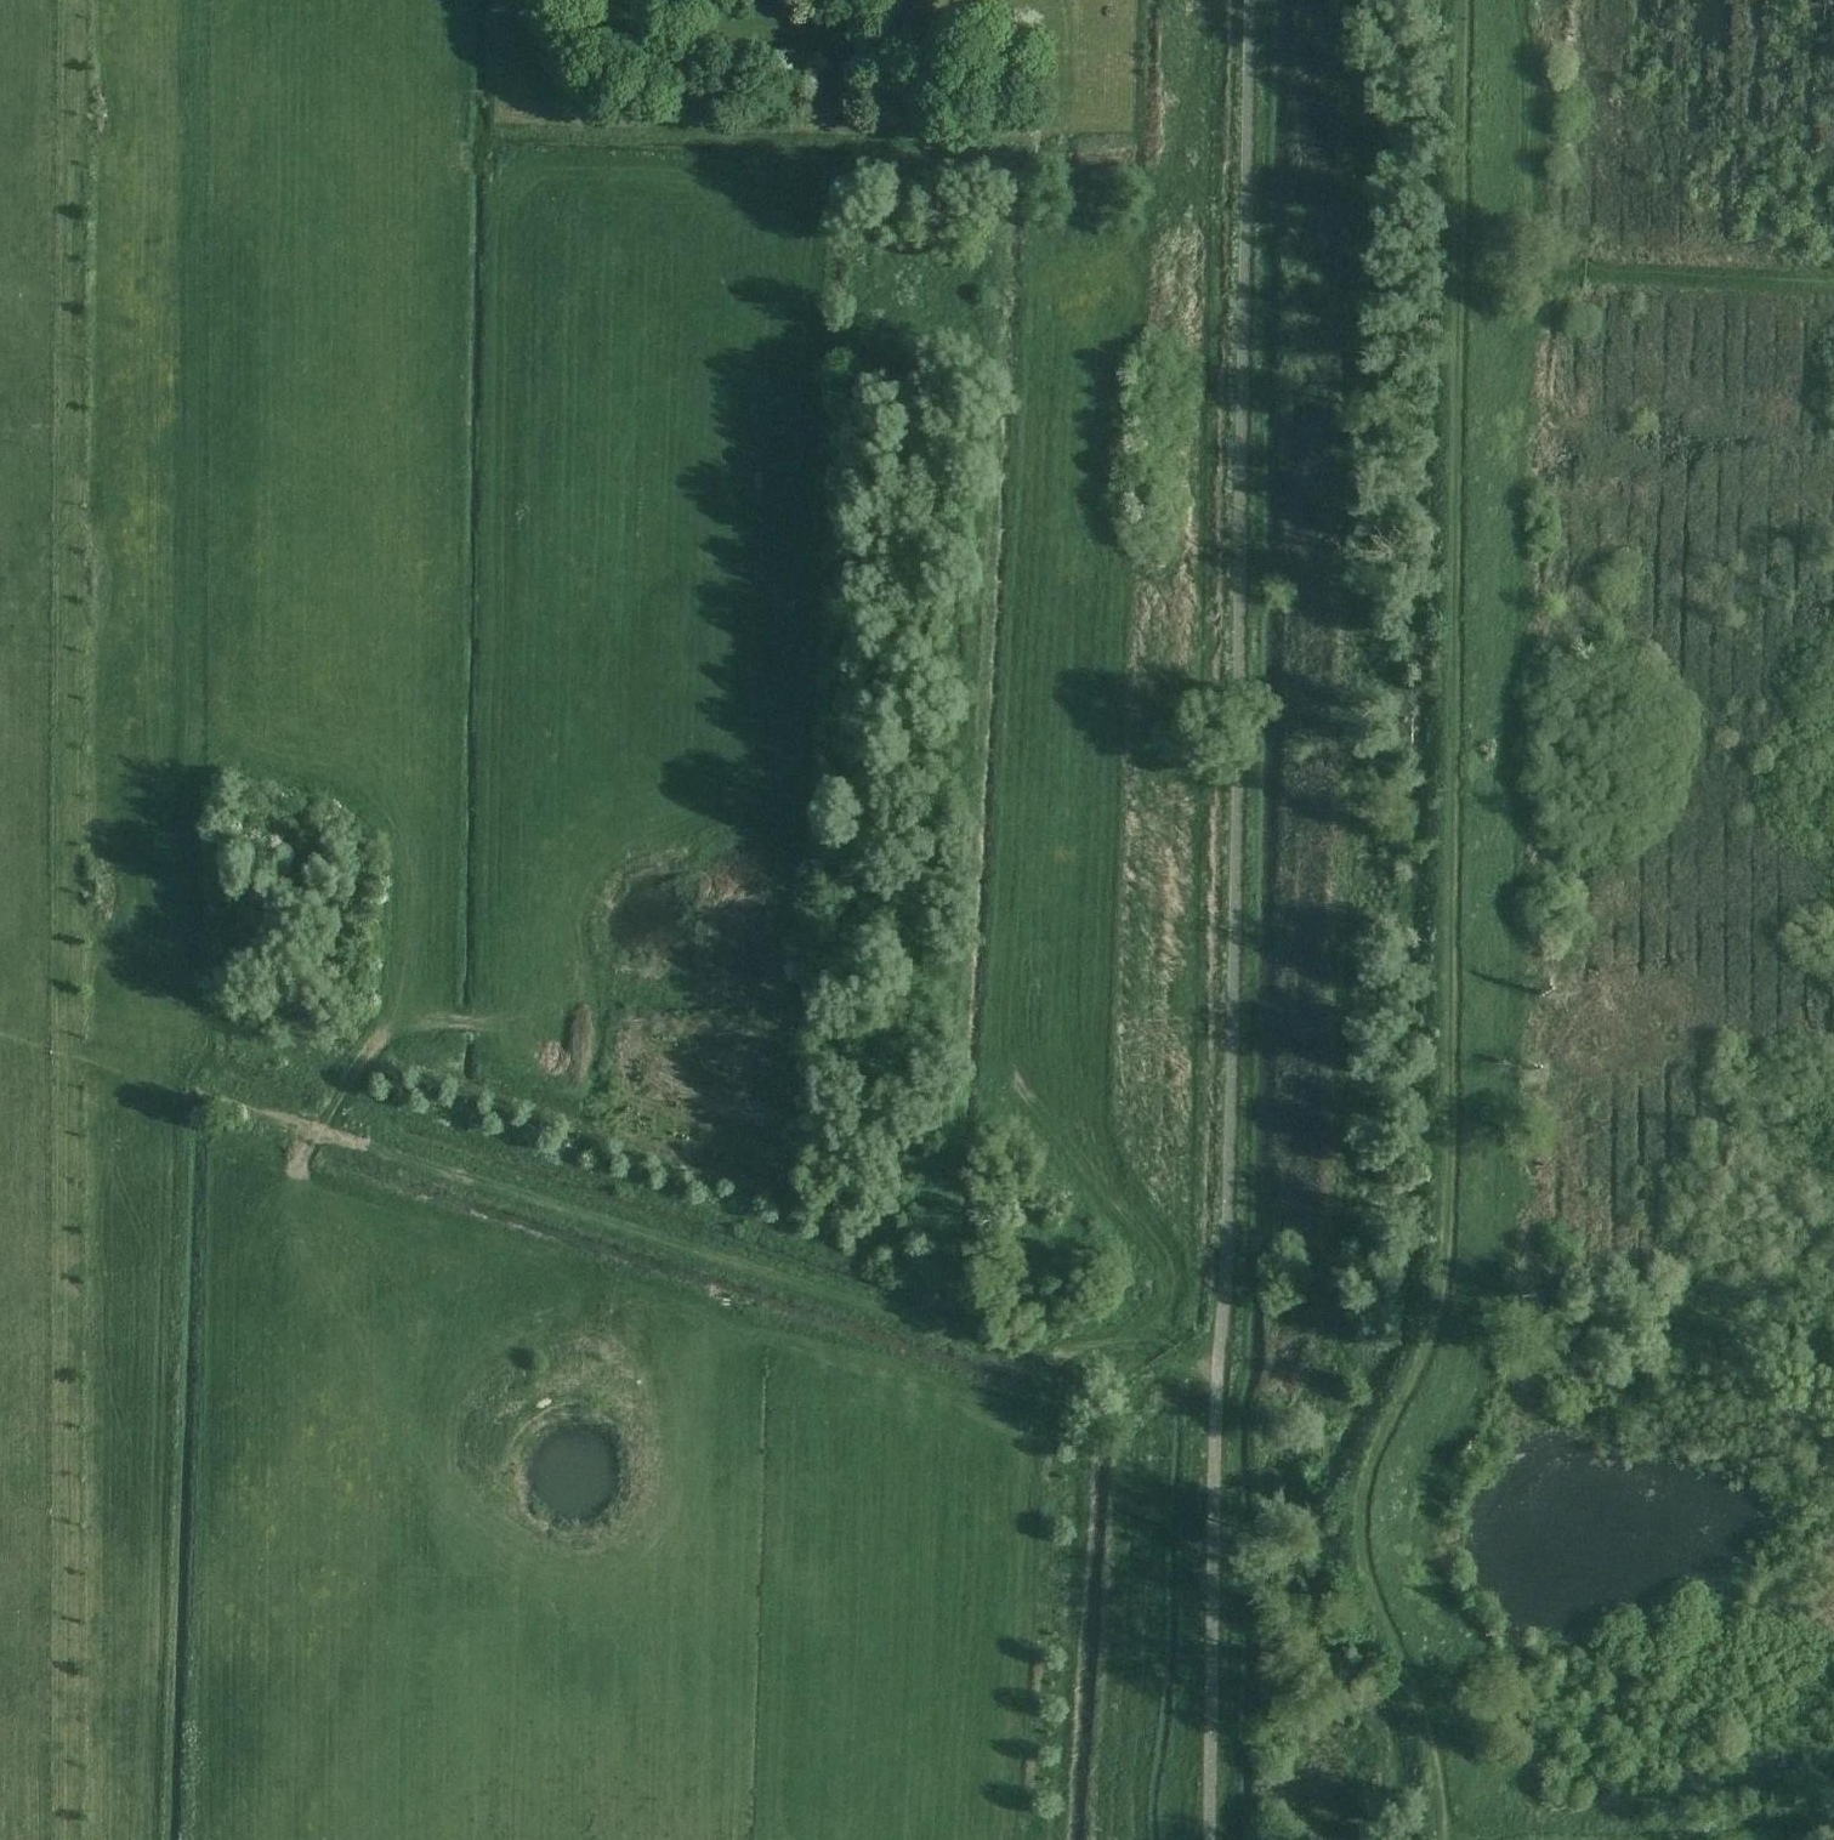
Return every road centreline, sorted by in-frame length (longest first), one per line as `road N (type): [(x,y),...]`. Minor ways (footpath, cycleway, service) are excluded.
road 1 (track): [(1441,1839),(1432,1736),(1360,1524),(1360,1471),(1437,1332),(1453,1225),(1466,0)]
road 2 (track): [(1833,271),(1554,266),(1528,0)]

